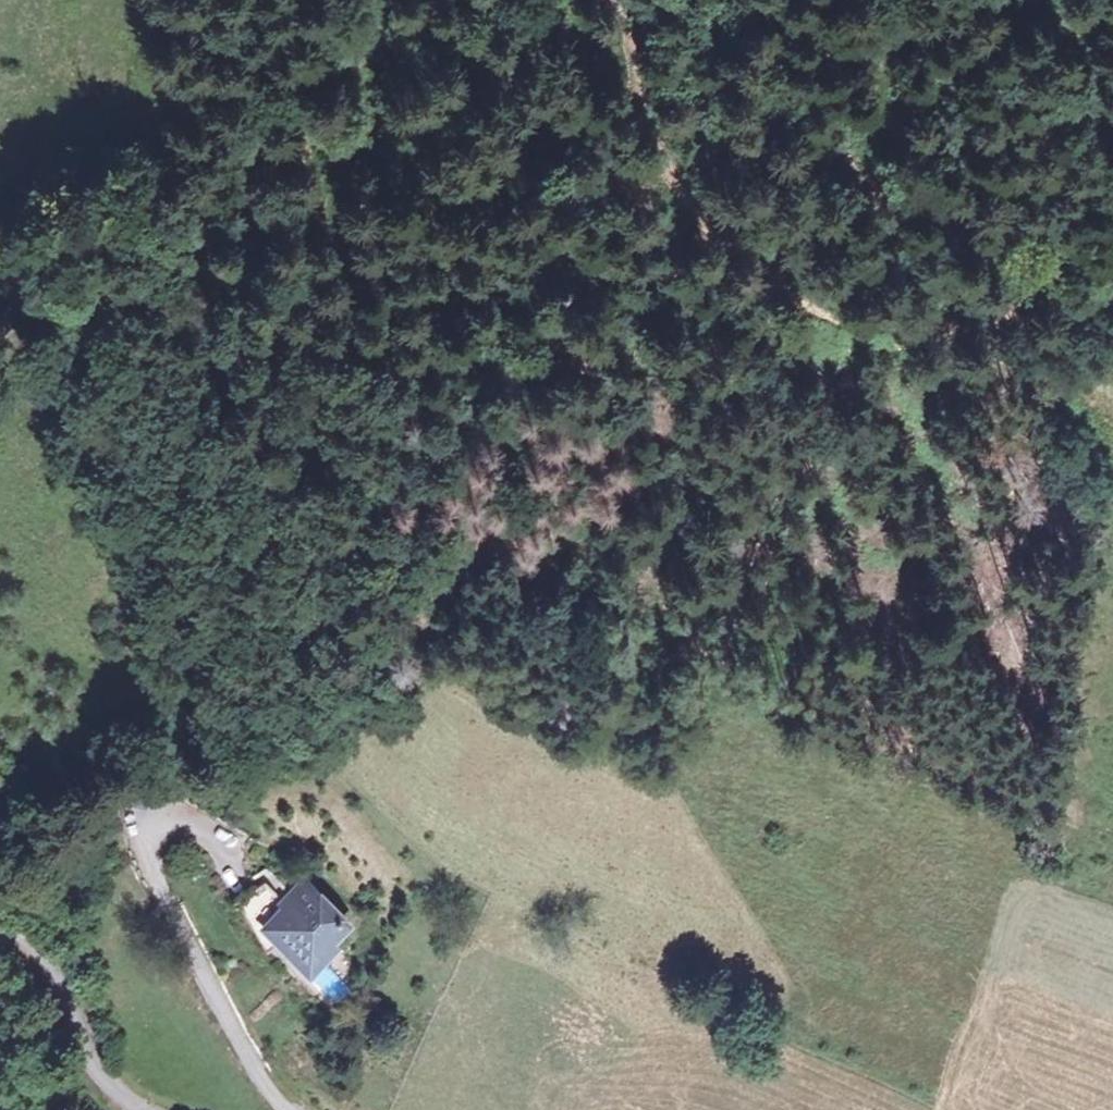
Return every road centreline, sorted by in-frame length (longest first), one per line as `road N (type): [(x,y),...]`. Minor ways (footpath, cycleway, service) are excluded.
road 1 (track): [(394,0),(333,226),(354,339),(385,421),(456,501),(639,563)]
road 2 (track): [(618,0),(667,167),(818,316),(1112,316)]

